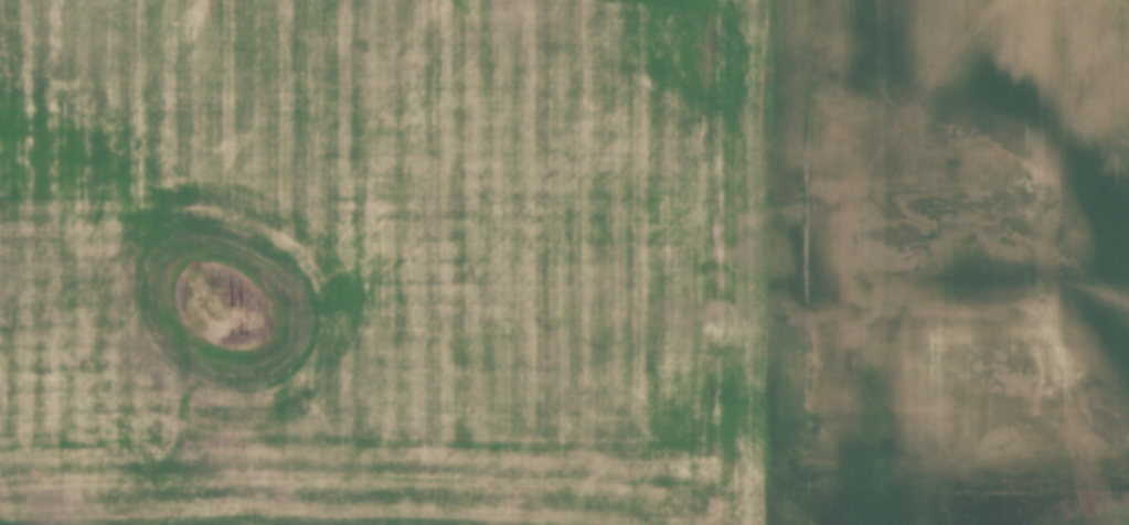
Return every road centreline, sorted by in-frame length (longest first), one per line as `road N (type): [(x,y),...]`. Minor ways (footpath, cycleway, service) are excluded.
road 1 (track): [(805,524),(807,0)]

